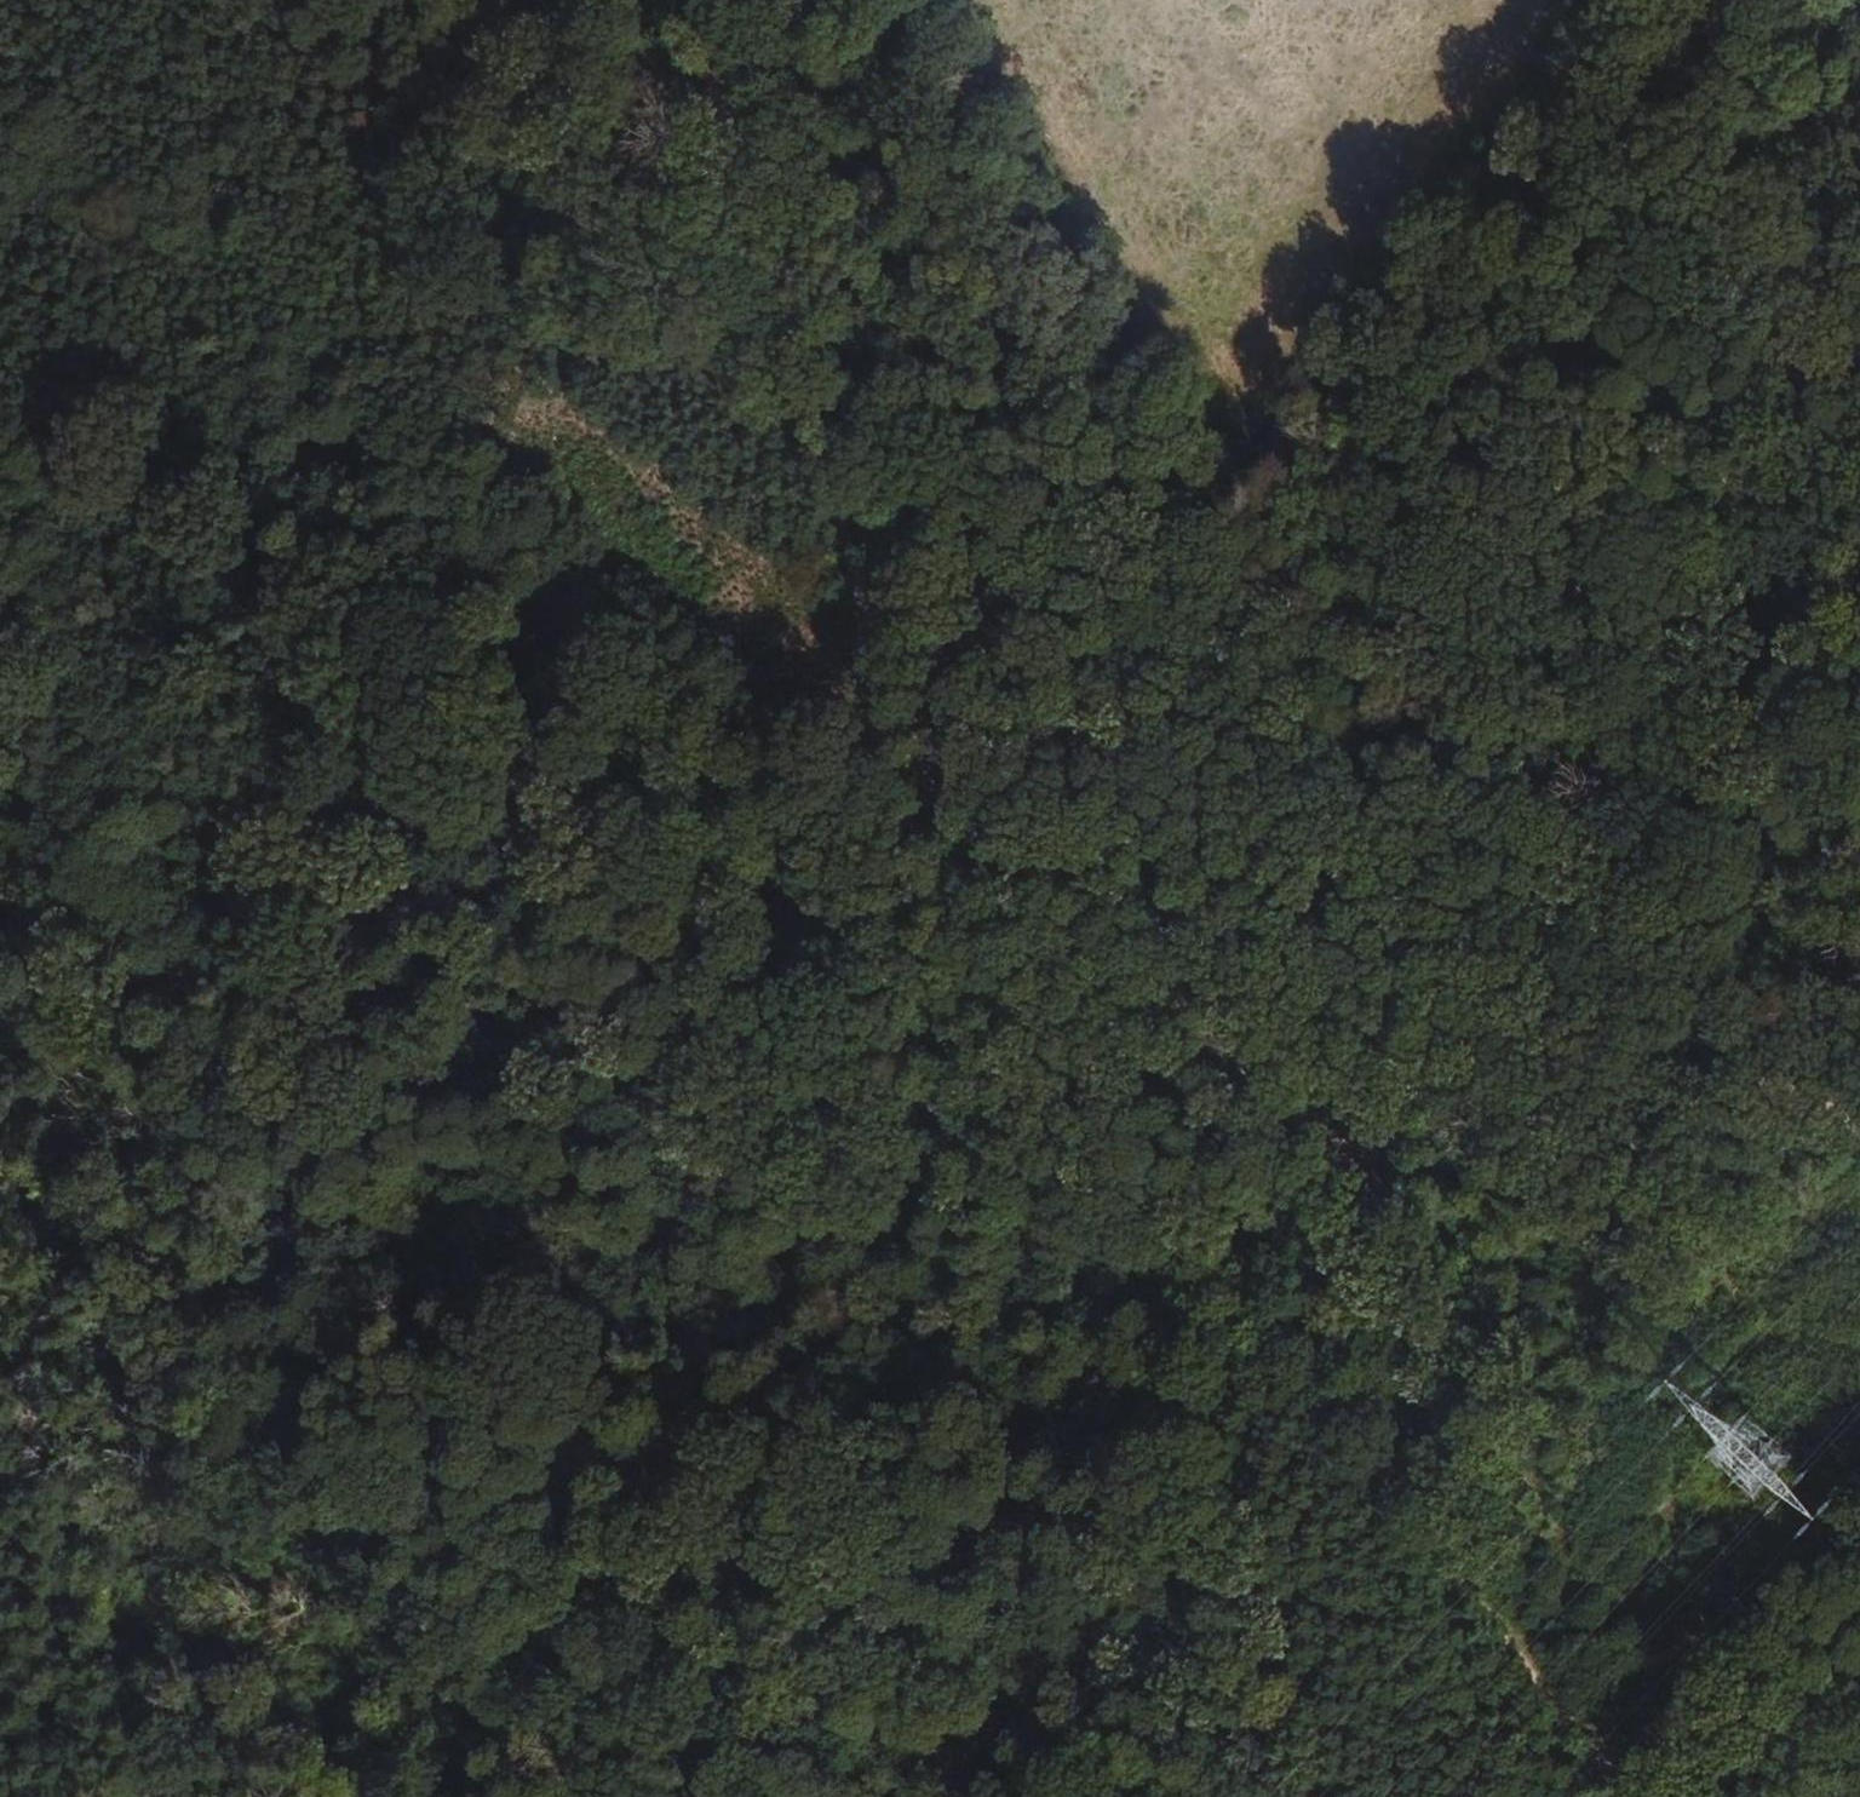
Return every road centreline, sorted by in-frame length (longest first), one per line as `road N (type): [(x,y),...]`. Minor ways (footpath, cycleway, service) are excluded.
road 1 (track): [(584,1796),(516,1745),(477,1695),(276,1407),(0,549)]
road 2 (track): [(687,0),(889,675),(945,805),(1335,1140)]
road 3 (track): [(1655,1796),(1562,1708),(1435,1551),(1344,1389),(1335,1140)]
road 4 (track): [(1335,1140),(1293,1190),(1224,1402),(1235,1502),(1282,1613),(1313,1796)]
road 5 (track): [(1859,1127),(1736,1088),(1335,1140)]

